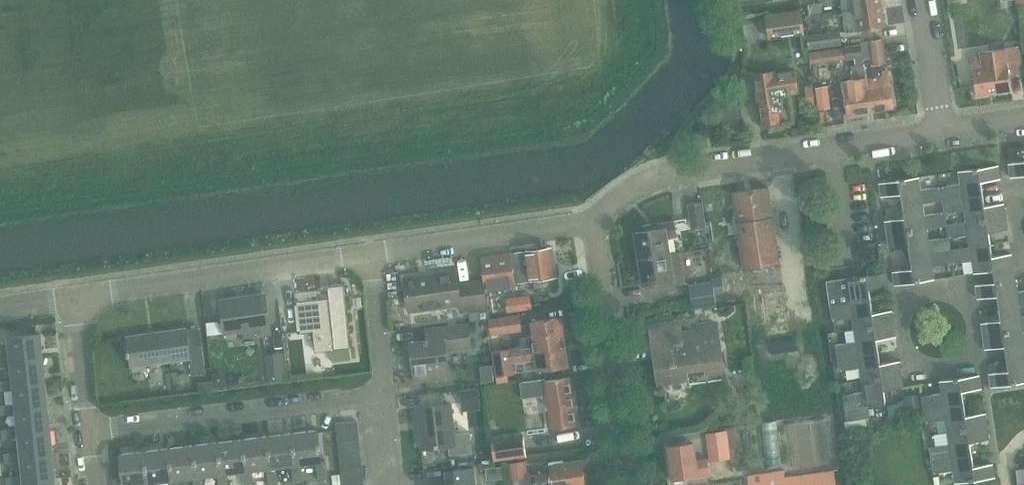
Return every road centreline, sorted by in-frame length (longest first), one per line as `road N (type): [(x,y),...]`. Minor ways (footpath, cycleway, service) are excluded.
road 1 (residential): [(591,223),(621,194),(675,171),(940,129)]
road 2 (residential): [(88,430),(384,395)]
road 3 (residential): [(74,297),(368,256)]
road 4 (residential): [(629,484),(591,223)]
road 5 (residential): [(368,256),(591,223)]
road 6 (residential): [(968,287),(978,361),(911,370),(901,297)]
road 7 (residential): [(384,395),(368,256)]
road 8 (residential): [(88,430),(74,297)]
road 9 (residential): [(940,129),(921,0)]

